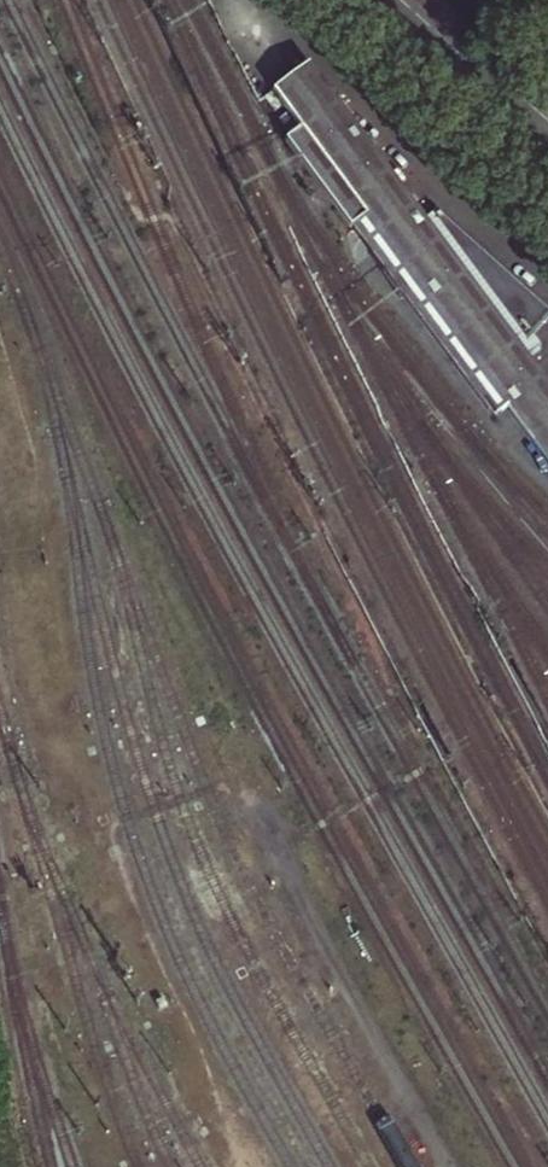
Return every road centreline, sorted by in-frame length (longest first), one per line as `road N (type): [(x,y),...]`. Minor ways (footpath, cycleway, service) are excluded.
road 1 (residential): [(547,143),(377,0)]

